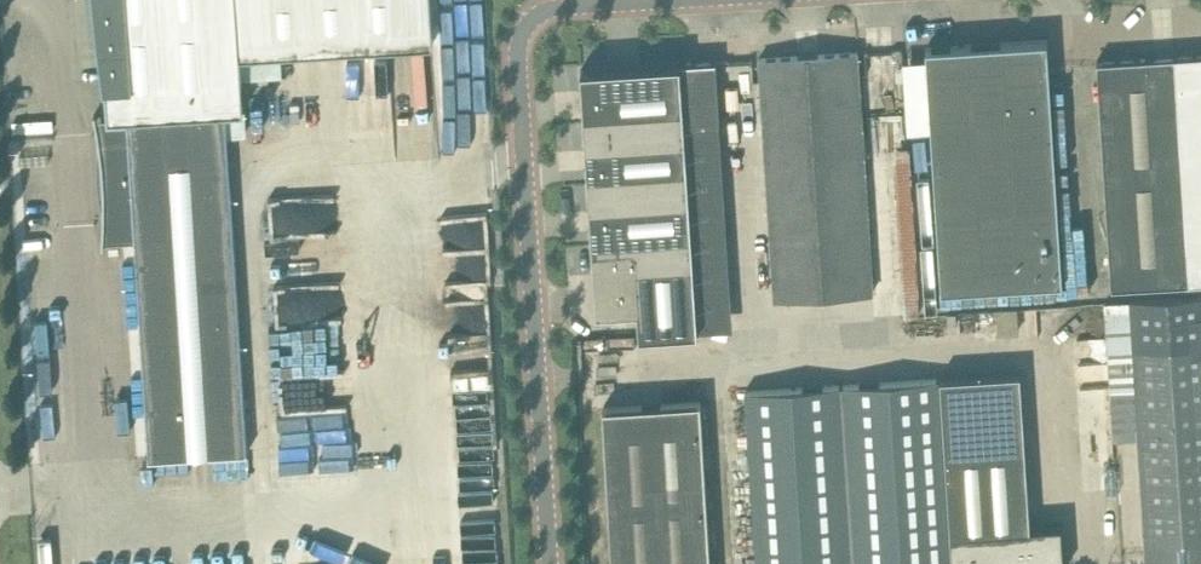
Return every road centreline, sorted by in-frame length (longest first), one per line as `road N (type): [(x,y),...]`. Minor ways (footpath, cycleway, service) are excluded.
road 1 (unclassified): [(550,563),(517,61),(522,34),(540,13),(655,0)]

